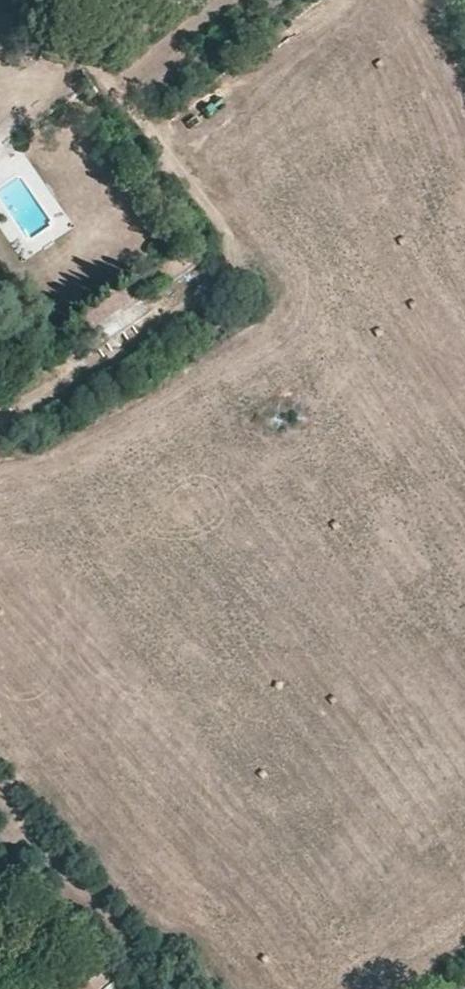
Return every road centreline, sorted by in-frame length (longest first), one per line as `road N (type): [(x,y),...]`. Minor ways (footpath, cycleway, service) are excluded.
road 1 (track): [(0,440),(121,355)]

